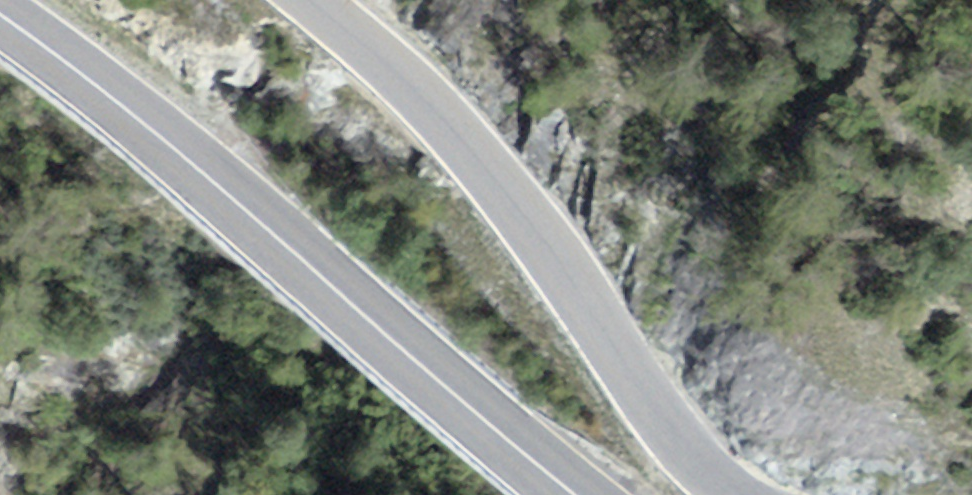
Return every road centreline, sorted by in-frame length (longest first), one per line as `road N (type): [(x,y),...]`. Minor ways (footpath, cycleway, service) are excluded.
road 1 (secondary): [(0,15),(150,131),(577,494)]
road 2 (tertiary): [(310,0),(487,174),(692,455),(735,494)]

